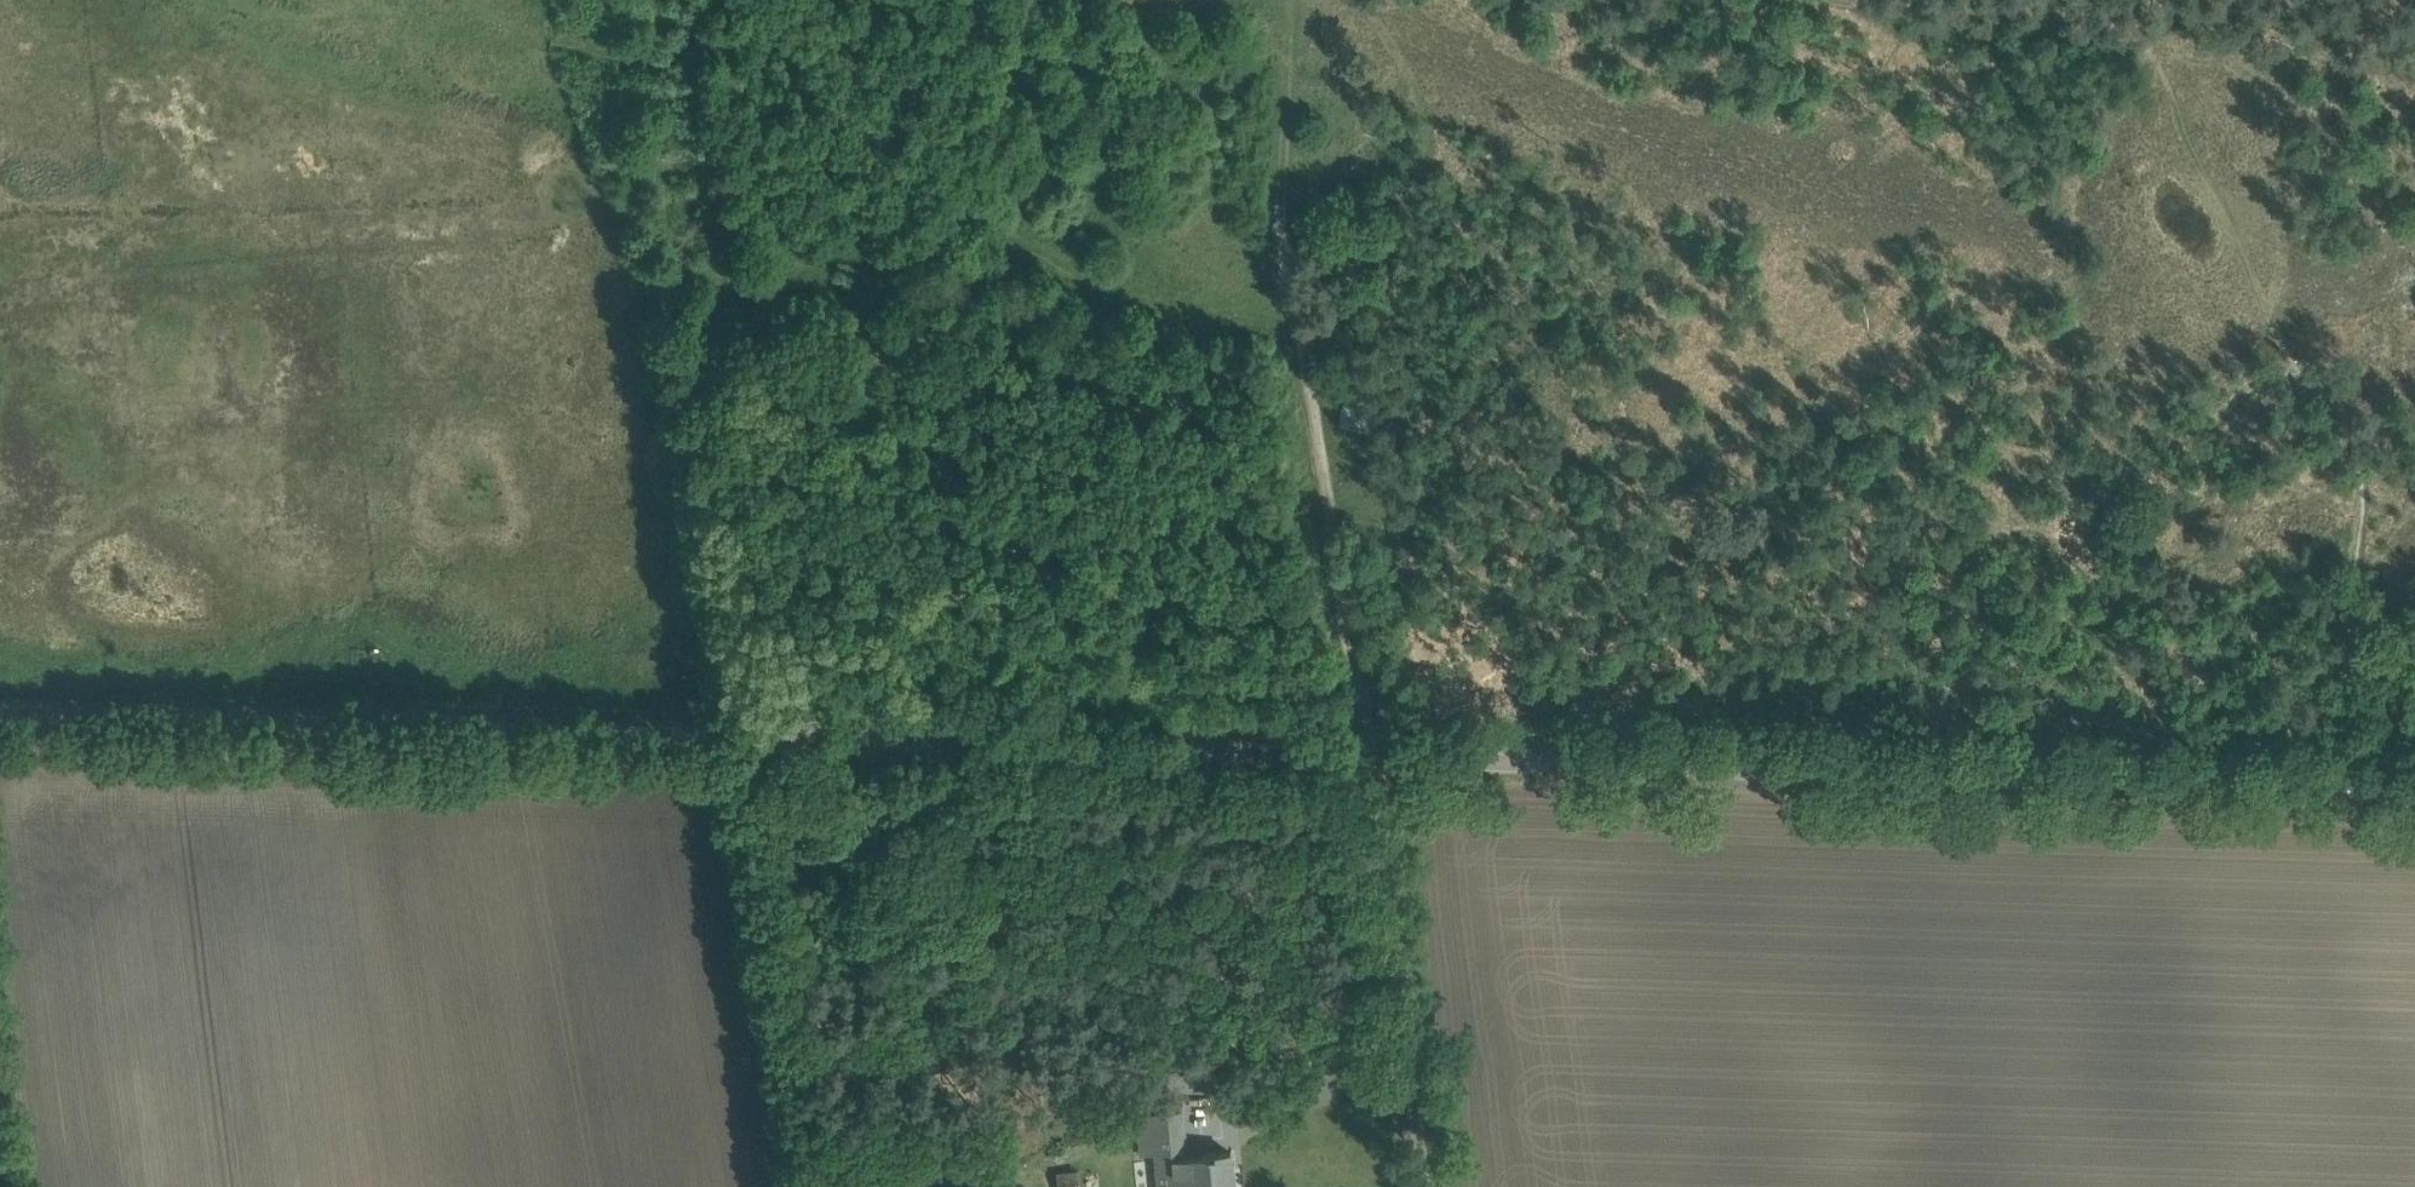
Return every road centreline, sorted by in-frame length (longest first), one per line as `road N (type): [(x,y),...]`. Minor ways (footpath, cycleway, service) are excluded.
road 1 (unclassified): [(1350,747),(0,712)]
road 2 (unclassified): [(2414,777),(1350,747)]
road 3 (unclassified): [(1398,1071),(1350,747)]

